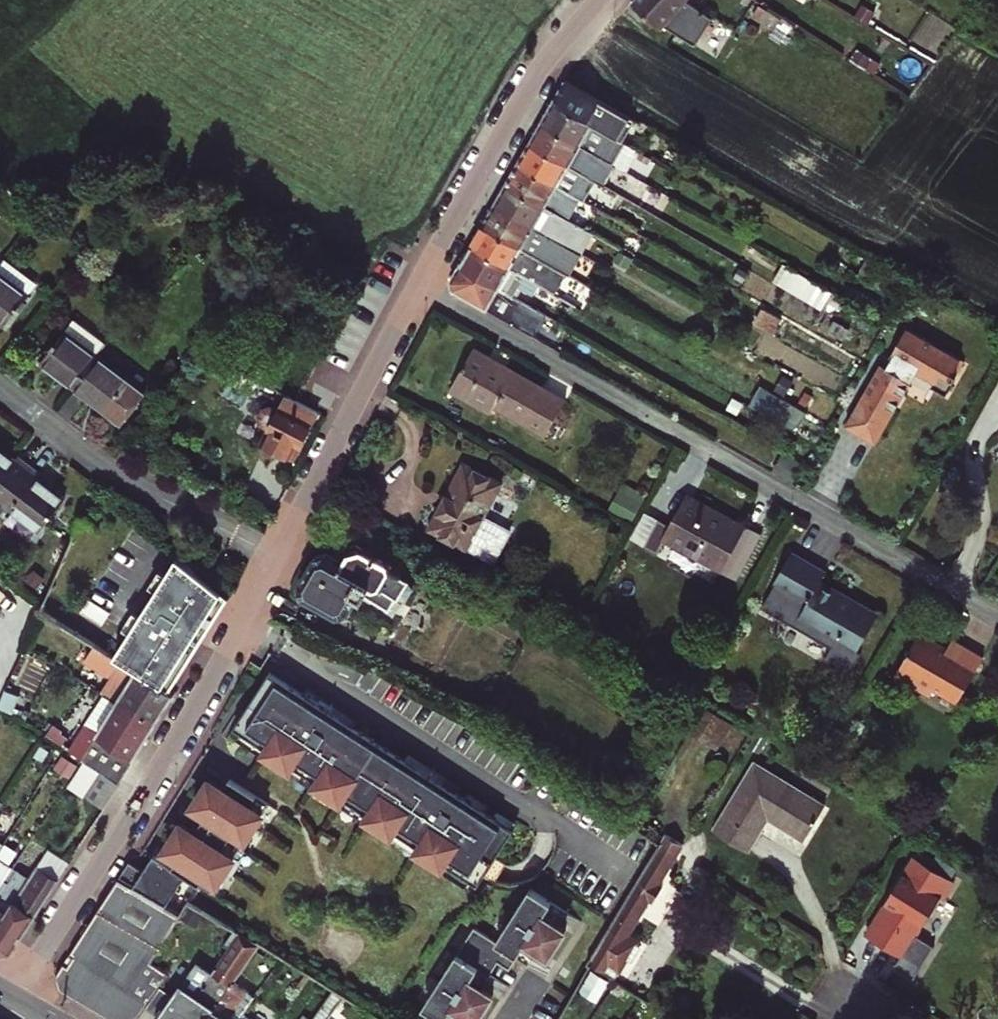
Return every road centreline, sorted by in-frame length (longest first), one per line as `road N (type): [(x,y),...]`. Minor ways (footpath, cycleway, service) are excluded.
road 1 (residential): [(424,290),(997,617)]
road 2 (residential): [(11,999),(207,699),(284,557)]
road 3 (residential): [(424,290),(540,85),(609,0)]
road 4 (residential): [(0,387),(102,466),(284,557)]
road 5 (residential): [(284,557),(424,290)]

